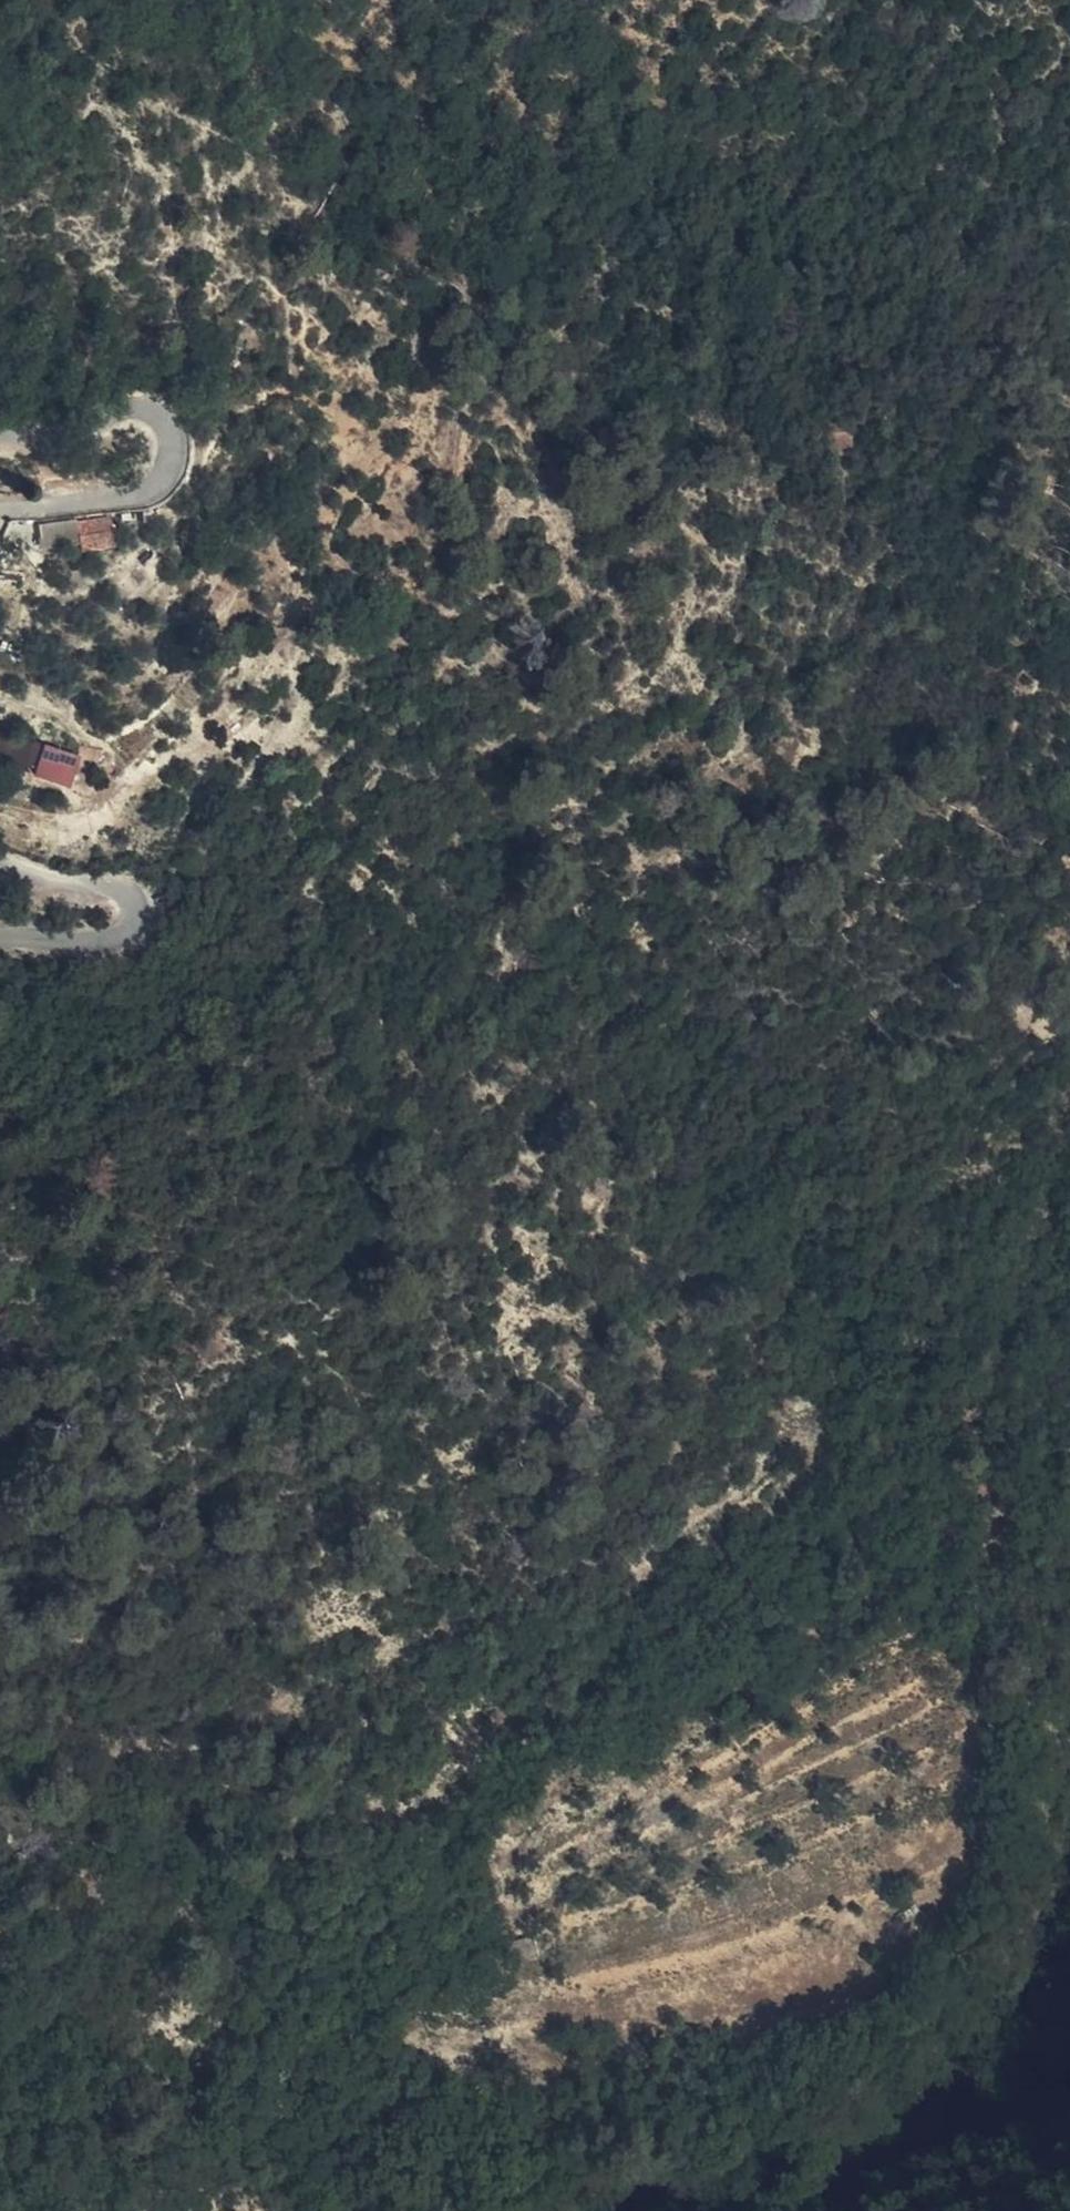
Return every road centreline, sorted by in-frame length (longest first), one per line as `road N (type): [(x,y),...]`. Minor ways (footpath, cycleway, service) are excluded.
road 1 (unclassified): [(0,435),(124,406),(162,421),(170,450),(163,479),(148,497),(0,510)]
road 2 (unclassified): [(0,861),(120,889),(139,912),(128,936),(103,943),(0,944)]

